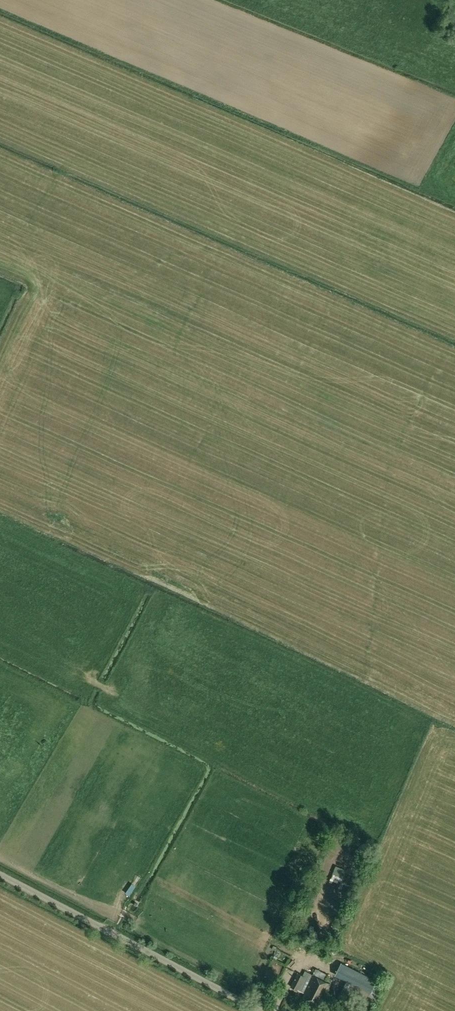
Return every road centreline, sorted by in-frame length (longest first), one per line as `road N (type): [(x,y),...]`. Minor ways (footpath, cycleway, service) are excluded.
road 1 (unclassified): [(264,1010),(0,874)]

